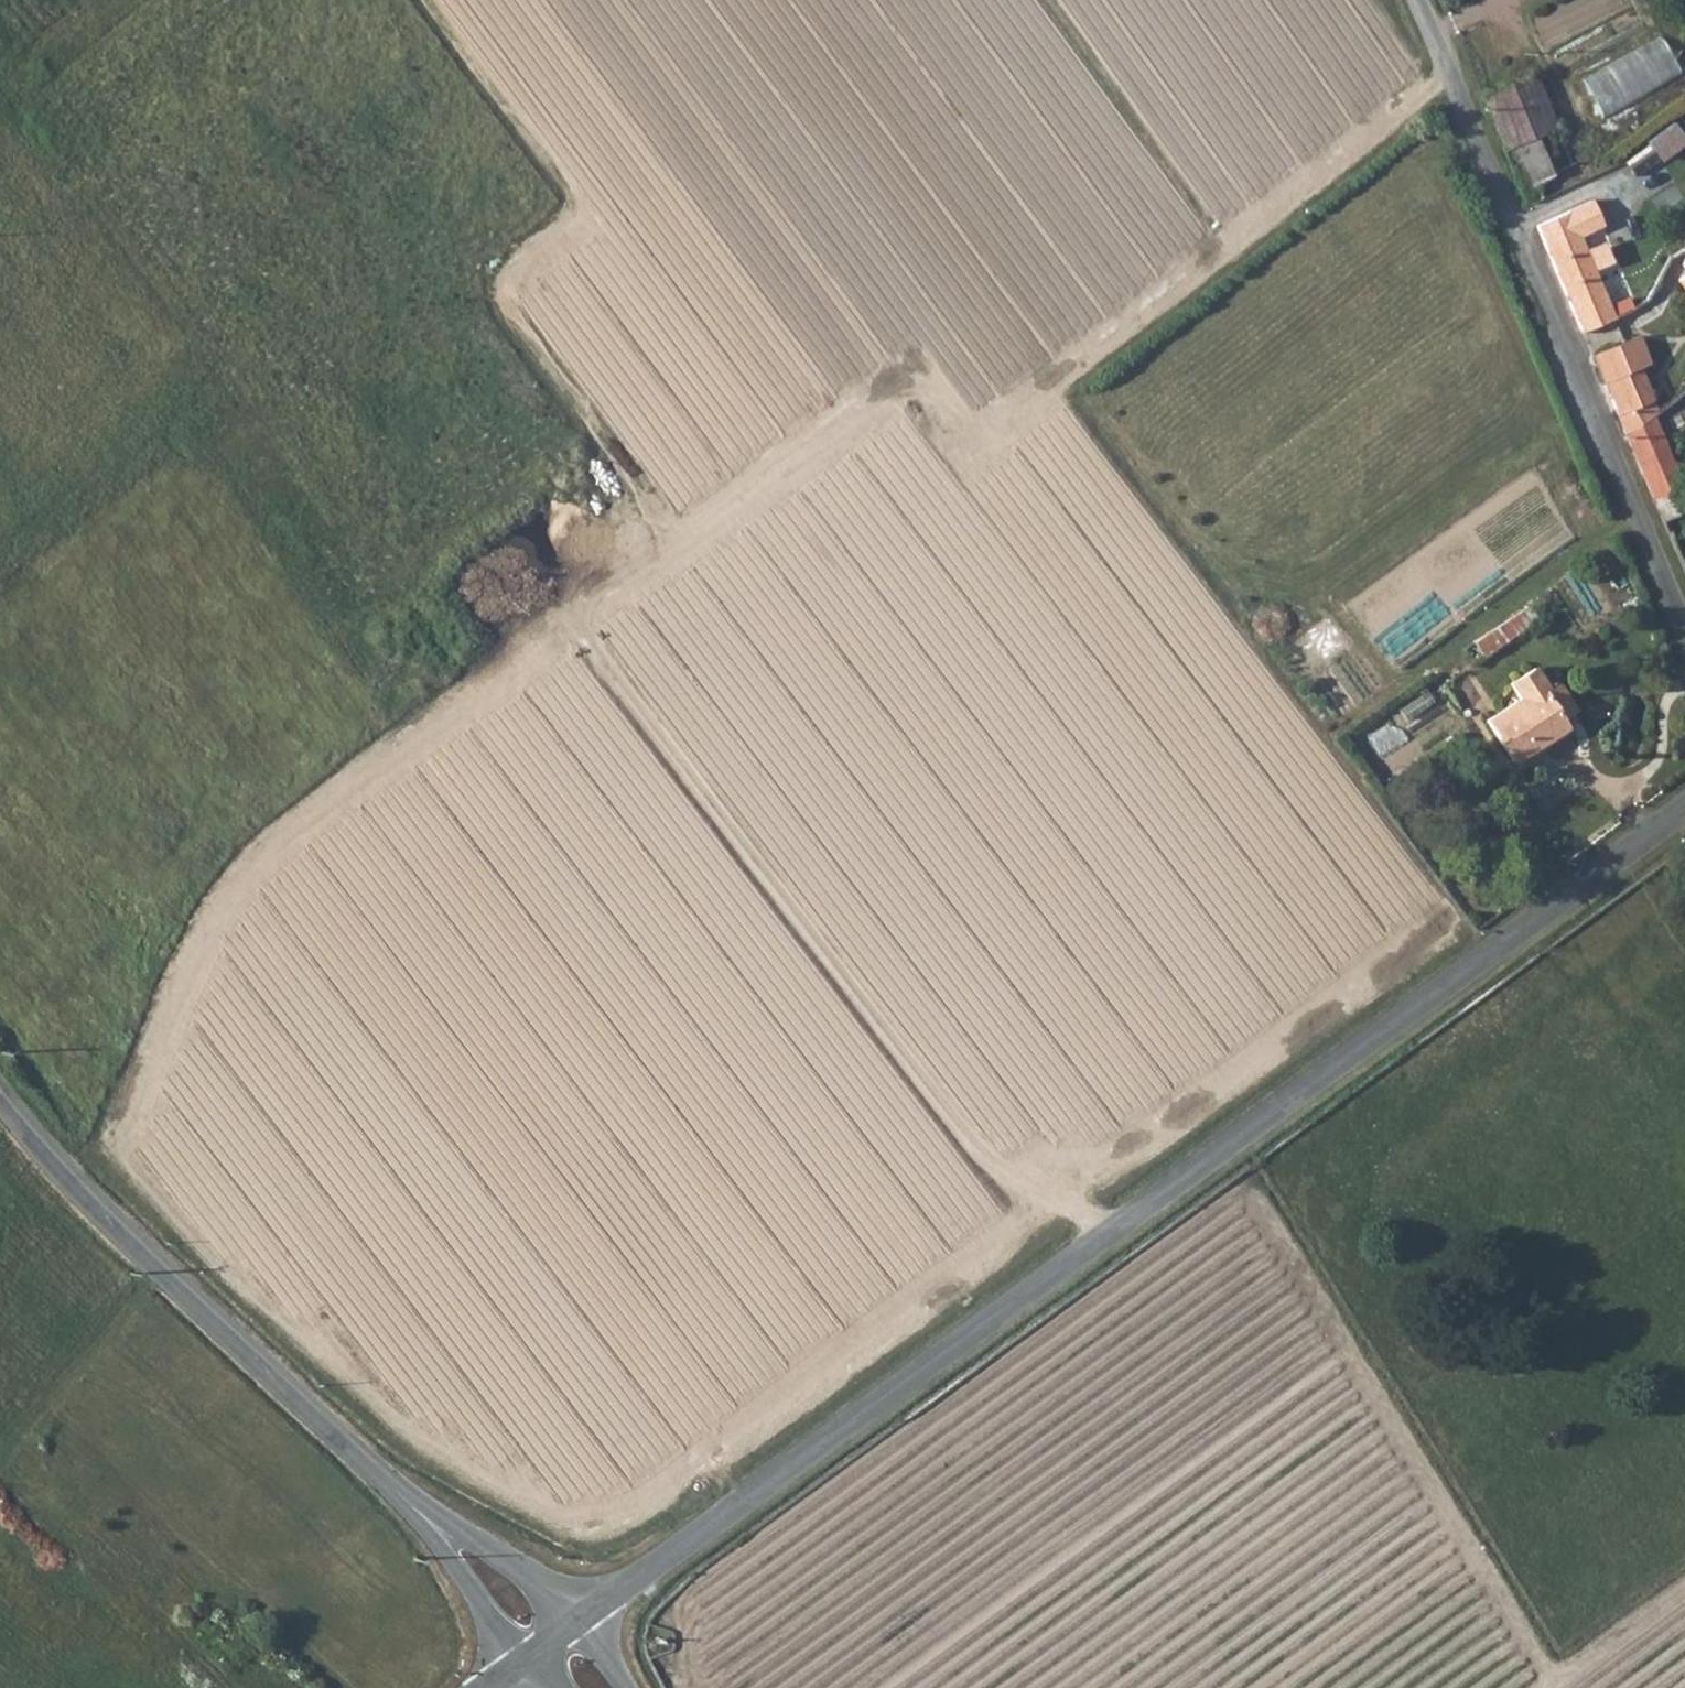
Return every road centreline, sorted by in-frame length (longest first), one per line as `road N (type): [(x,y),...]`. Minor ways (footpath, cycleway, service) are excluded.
road 1 (tertiary): [(586,1619),(1684,808)]
road 2 (residential): [(1415,0),(1684,630)]
road 3 (tertiary): [(0,1092),(70,1179),(394,1487)]
road 4 (tertiary): [(586,1619),(394,1487)]
road 5 (tertiary): [(394,1487),(524,1664)]

